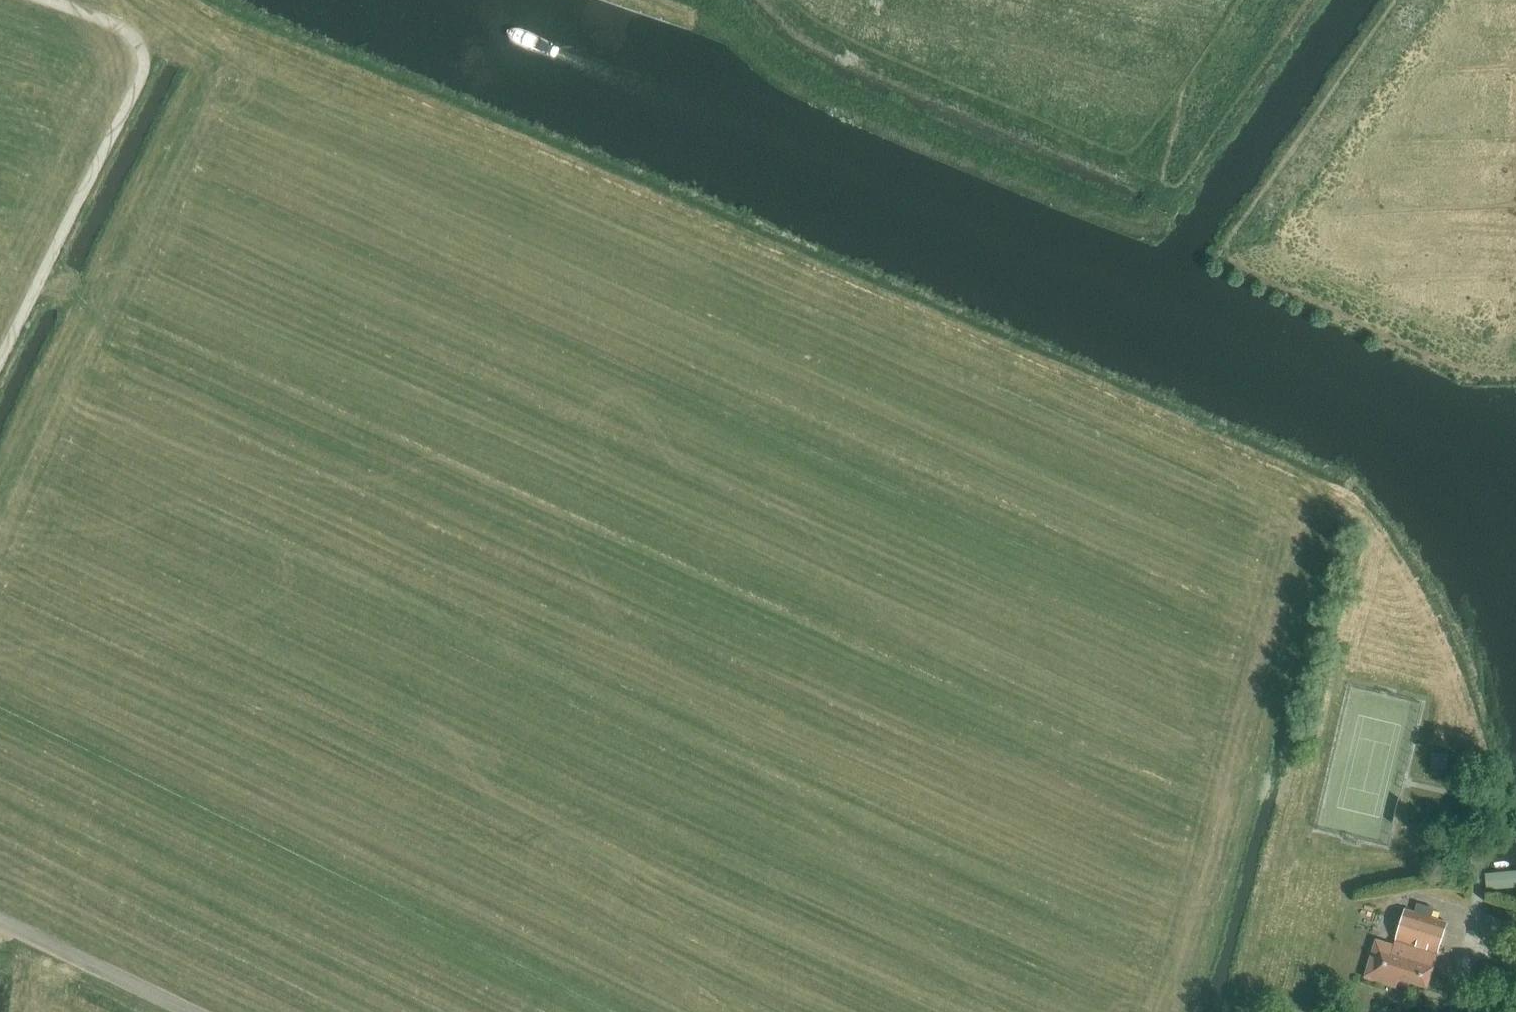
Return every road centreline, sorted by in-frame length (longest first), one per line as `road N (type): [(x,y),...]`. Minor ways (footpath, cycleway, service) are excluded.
road 1 (track): [(0,362),(144,60),(118,25),(48,0)]
road 2 (track): [(195,1011),(0,919)]

